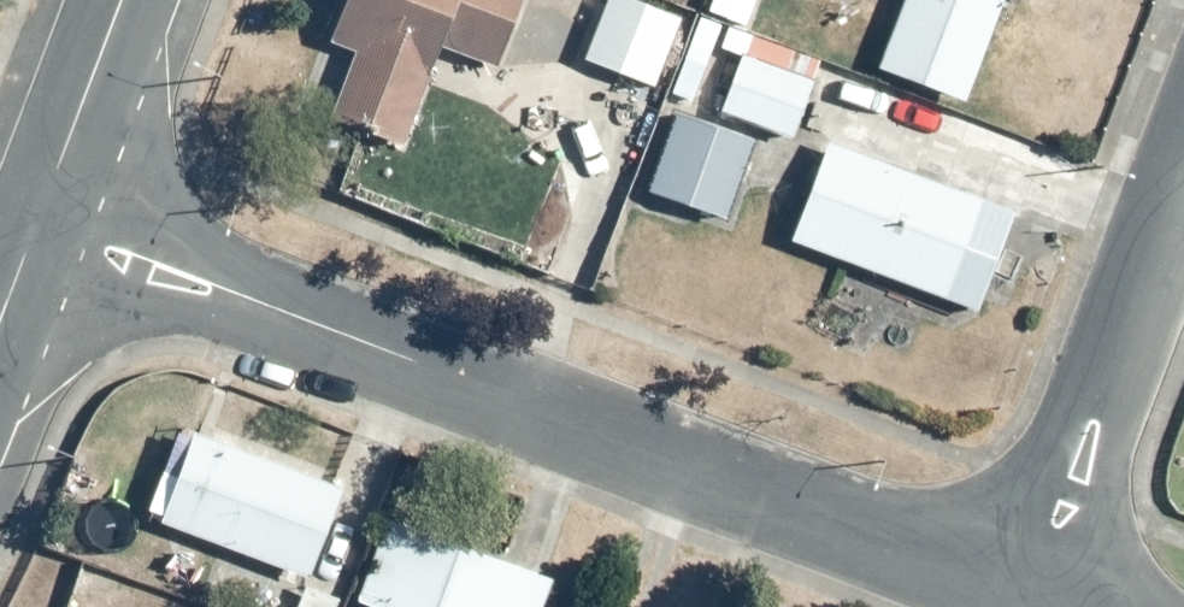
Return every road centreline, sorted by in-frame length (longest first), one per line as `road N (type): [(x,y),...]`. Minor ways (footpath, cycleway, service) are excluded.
road 1 (residential): [(1025,587),(35,226)]
road 2 (residential): [(1025,587),(1183,167)]
road 3 (tertiary): [(121,0),(35,226)]

